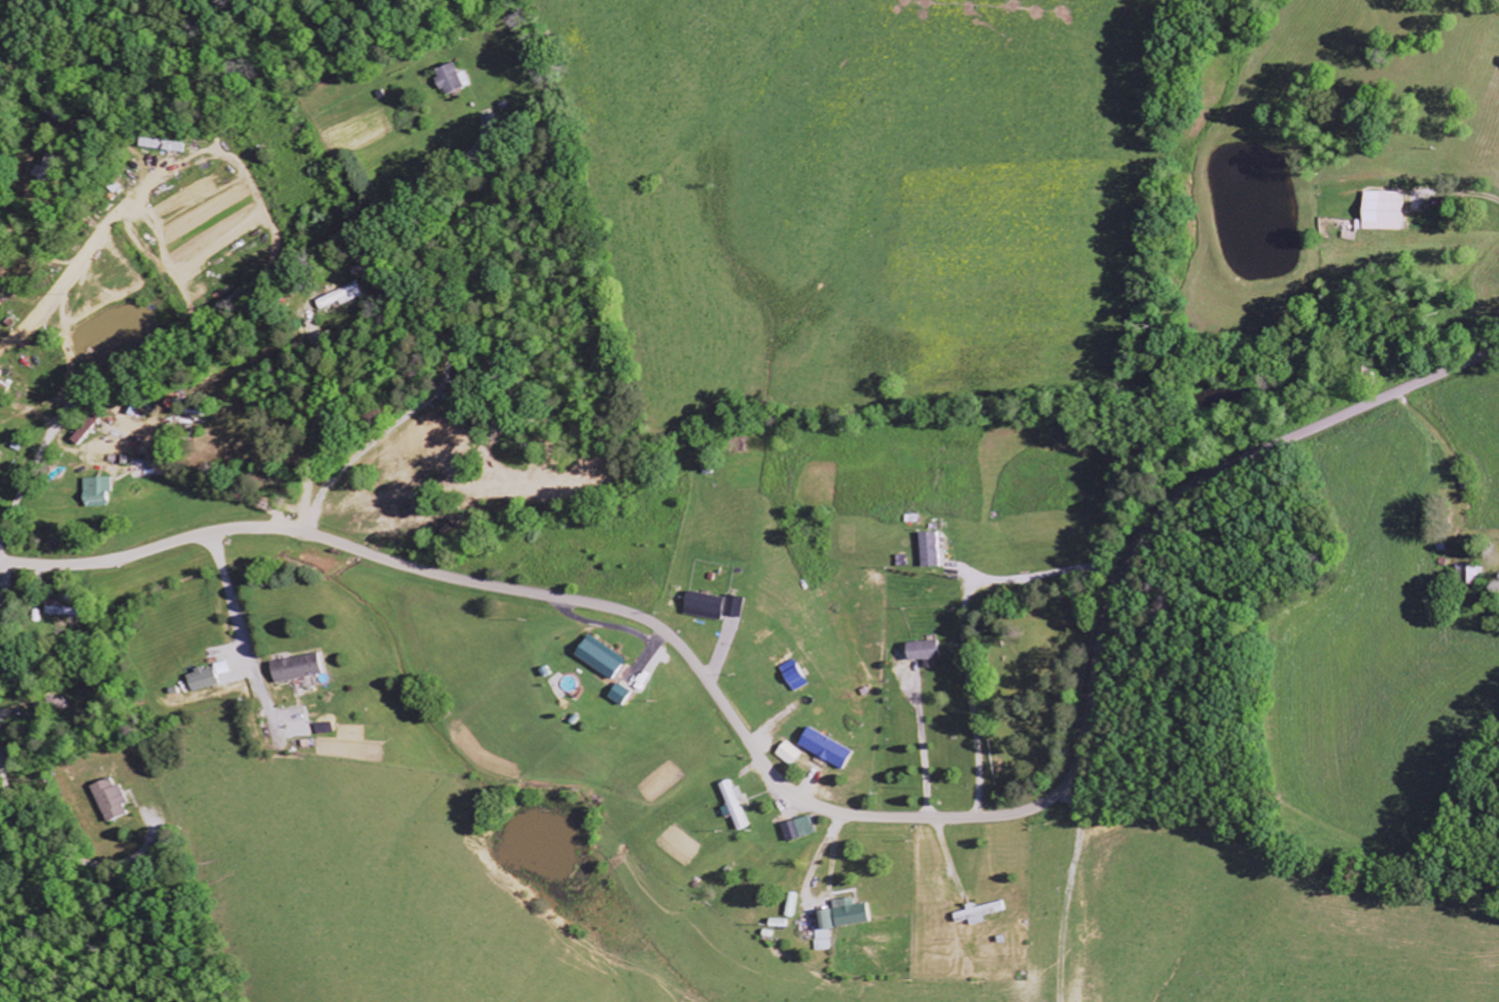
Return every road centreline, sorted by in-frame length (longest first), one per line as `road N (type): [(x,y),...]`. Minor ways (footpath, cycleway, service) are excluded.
road 1 (residential): [(0,561),(105,557),(199,532),(262,527),(452,576),(604,604),(679,644),(773,775),(809,801),(879,816),(1010,813),(1056,793),(1071,774),(1117,587),(1167,509),(1253,455),(1498,349)]

